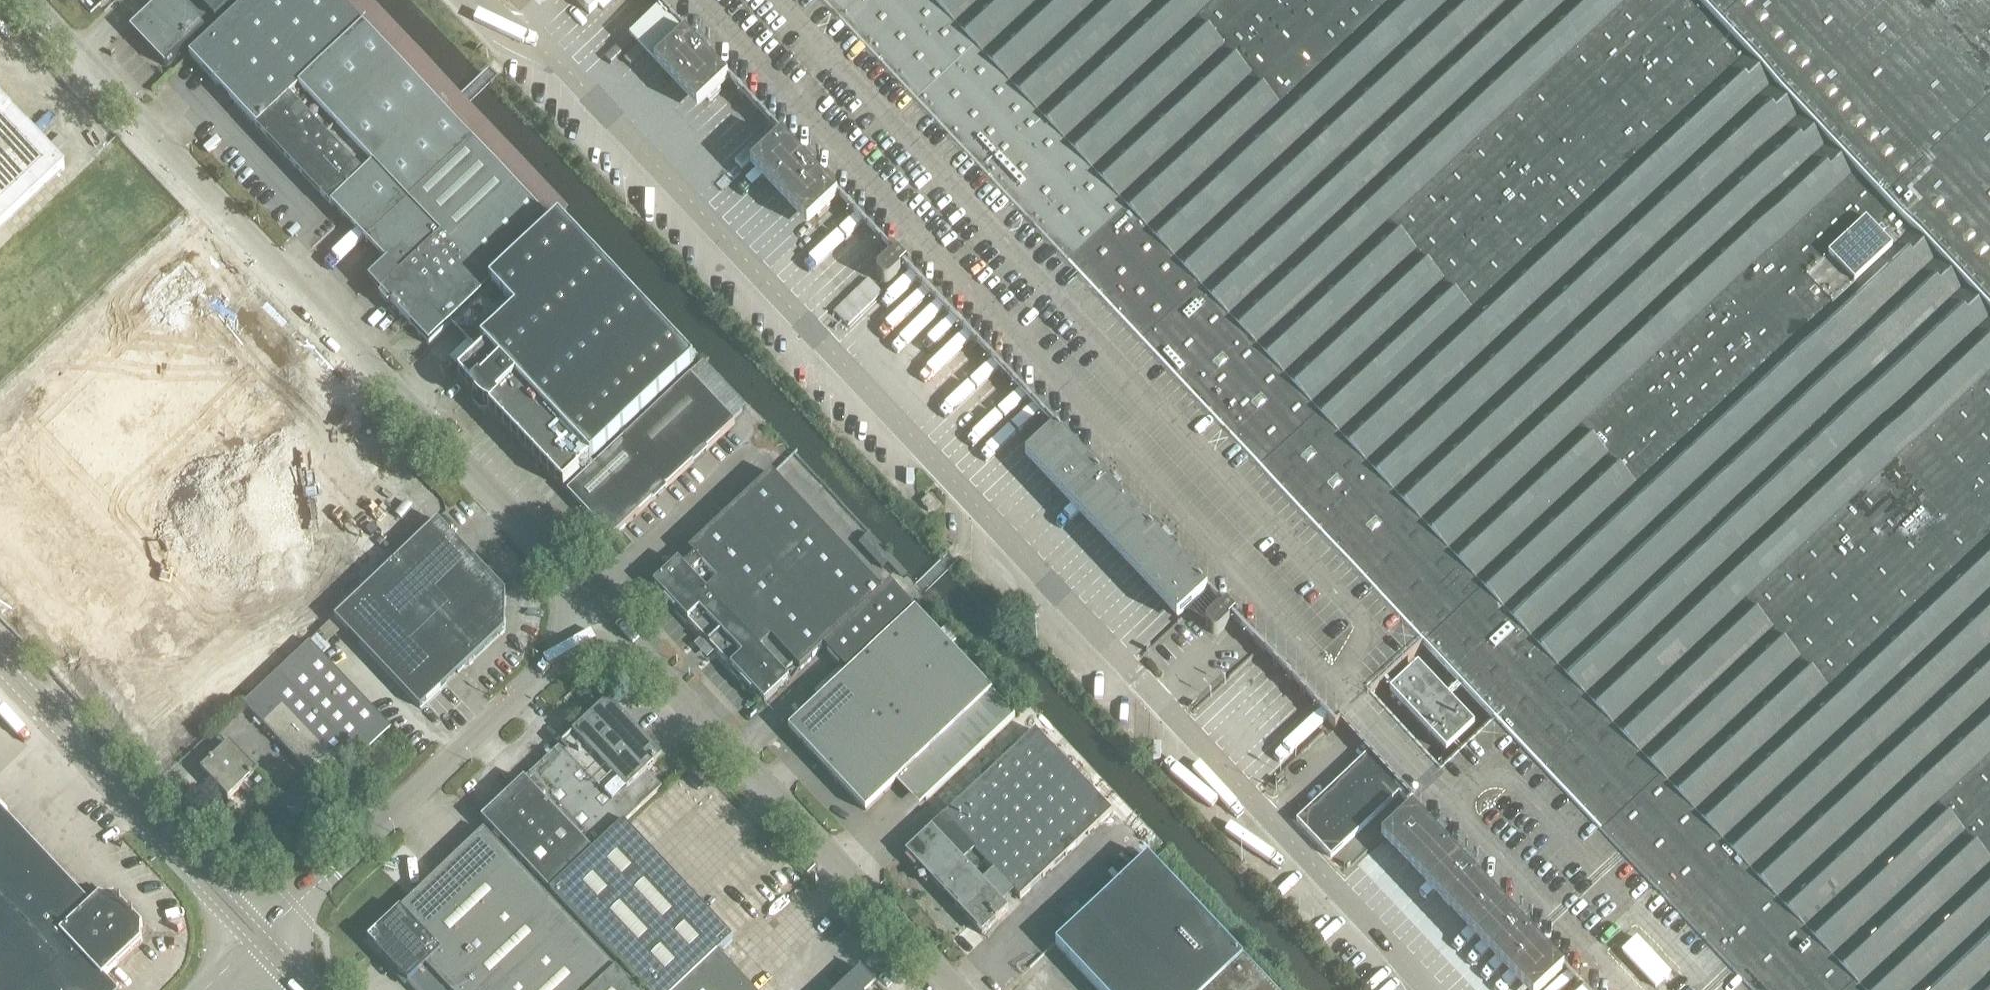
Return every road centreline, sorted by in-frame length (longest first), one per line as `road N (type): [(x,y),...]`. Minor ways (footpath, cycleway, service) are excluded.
road 1 (unclassified): [(606,616),(30,0)]
road 2 (unclassified): [(954,989),(606,616)]
road 3 (unclassified): [(261,938),(606,616)]
road 4 (unclassified): [(261,938),(0,664)]

